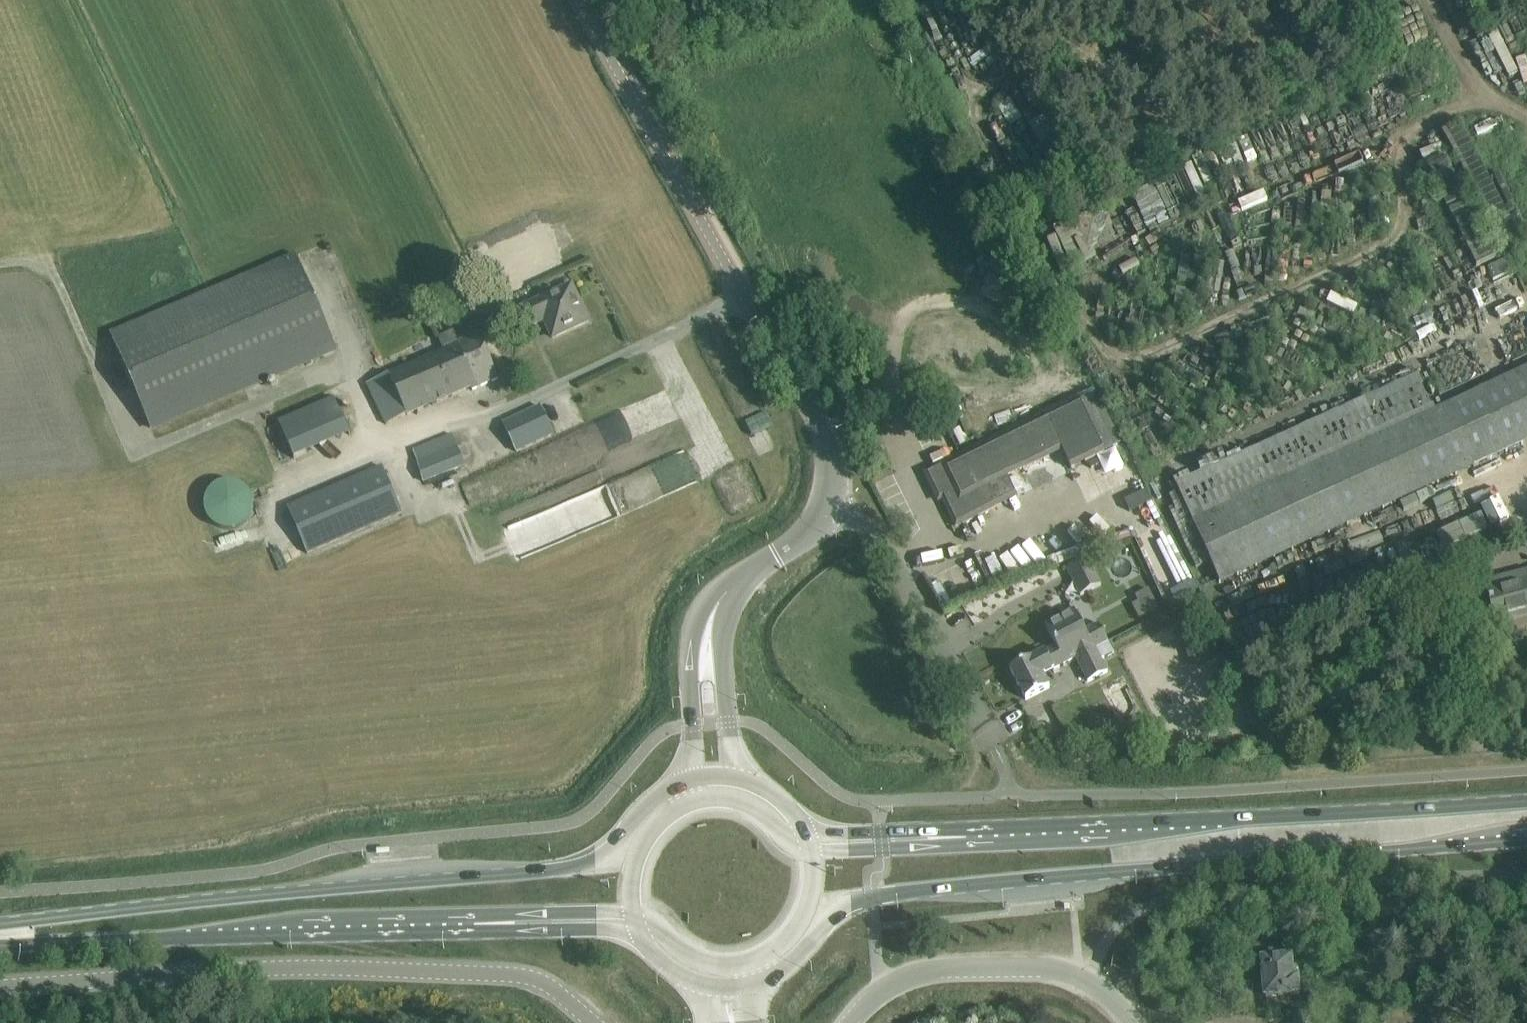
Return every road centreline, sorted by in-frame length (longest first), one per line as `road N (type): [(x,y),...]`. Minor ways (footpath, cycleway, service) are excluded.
road 1 (primary): [(752,984),(804,953),(839,906),(872,897),(1047,875),(1526,840)]
road 2 (primary): [(688,782),(643,809),(598,862),(47,920),(0,933)]
road 3 (unclassified): [(0,987),(327,967),(480,971),(544,981),(594,1022)]
road 4 (unclassified): [(833,507),(835,471),(823,428),(582,0)]
road 5 (primary): [(1526,800),(983,835)]
road 6 (primary): [(0,939),(470,923)]
road 7 (unclassified): [(996,746),(887,548),(868,523),(833,507)]
road 8 (unclassified): [(1132,1022),(1088,979),(1063,971),(938,970),(888,986)]
road 9 (primary): [(983,835),(802,829)]
road 10 (unclassified): [(833,507),(729,590),(710,633)]
road 11 (primary): [(470,923),(496,932),(643,936)]
road 12 (primary): [(983,835),(965,844),(811,849)]
road 13 (primary): [(470,923),(497,913),(635,914)]
road 14 (unclassified): [(746,782),(710,633)]
road 15 (unclassified): [(710,633),(691,680),(688,782)]
road 16 (primary): [(811,849),(793,845),(748,805),(687,805)]
road 17 (primary): [(635,914),(698,959),(757,958)]
road 18 (primary): [(757,958),(805,917),(815,884),(811,849)]
road 19 (primary): [(687,805),(639,849),(635,914)]

